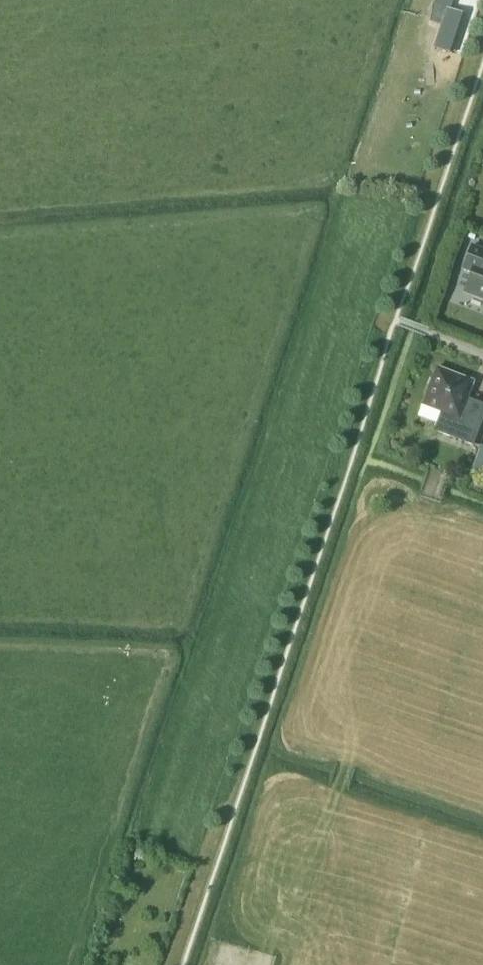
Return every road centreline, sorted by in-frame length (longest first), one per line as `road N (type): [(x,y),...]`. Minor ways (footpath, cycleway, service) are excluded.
road 1 (track): [(482,36),(169,964)]

